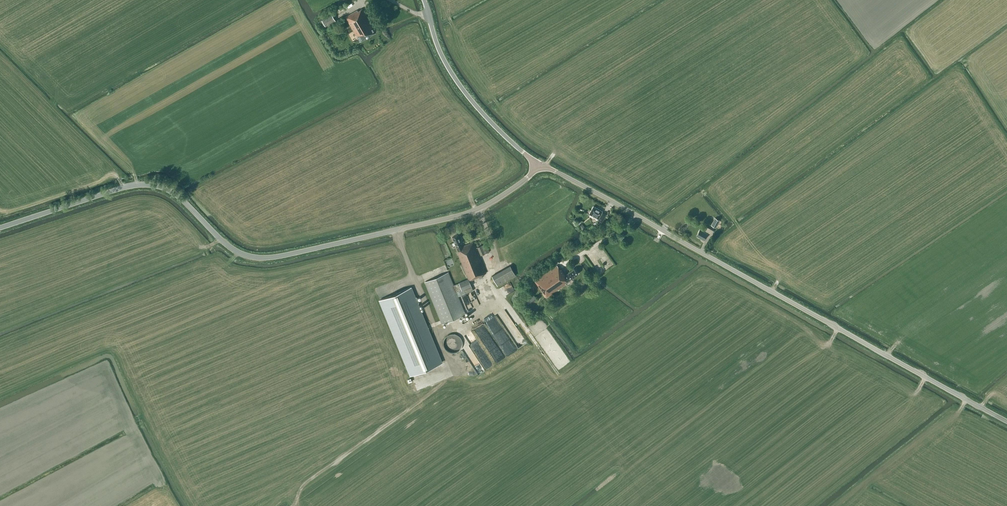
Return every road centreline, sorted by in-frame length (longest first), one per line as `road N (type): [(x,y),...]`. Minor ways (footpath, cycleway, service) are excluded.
road 1 (unclassified): [(0,228),(147,184),(178,196),(241,255),(270,258),(478,210),(538,163)]
road 2 (unclassified): [(1006,422),(538,163)]
road 3 (unclassified): [(538,163),(464,91),(438,48),(424,0)]

